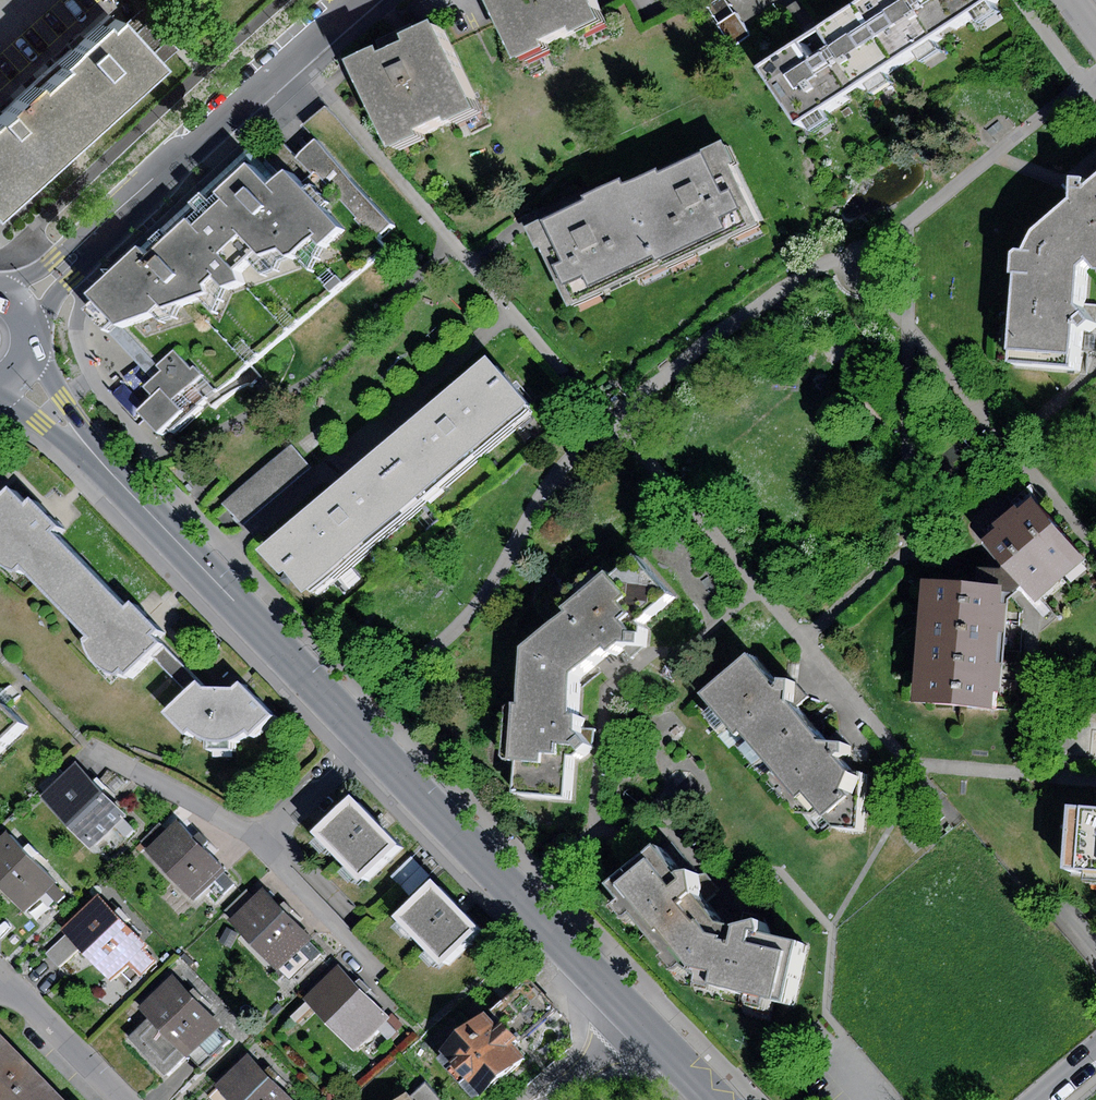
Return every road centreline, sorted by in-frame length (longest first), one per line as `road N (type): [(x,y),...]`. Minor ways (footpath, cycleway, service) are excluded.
road 1 (residential): [(15,374),(374,745)]
road 2 (residential): [(19,304),(356,0)]
road 3 (residential): [(374,745),(638,1020)]
road 4 (residential): [(95,754),(263,843)]
road 5 (residential): [(263,843),(375,969)]
road 6 (residential): [(0,978),(117,1099)]
road 7 (residential): [(263,843),(374,745)]

